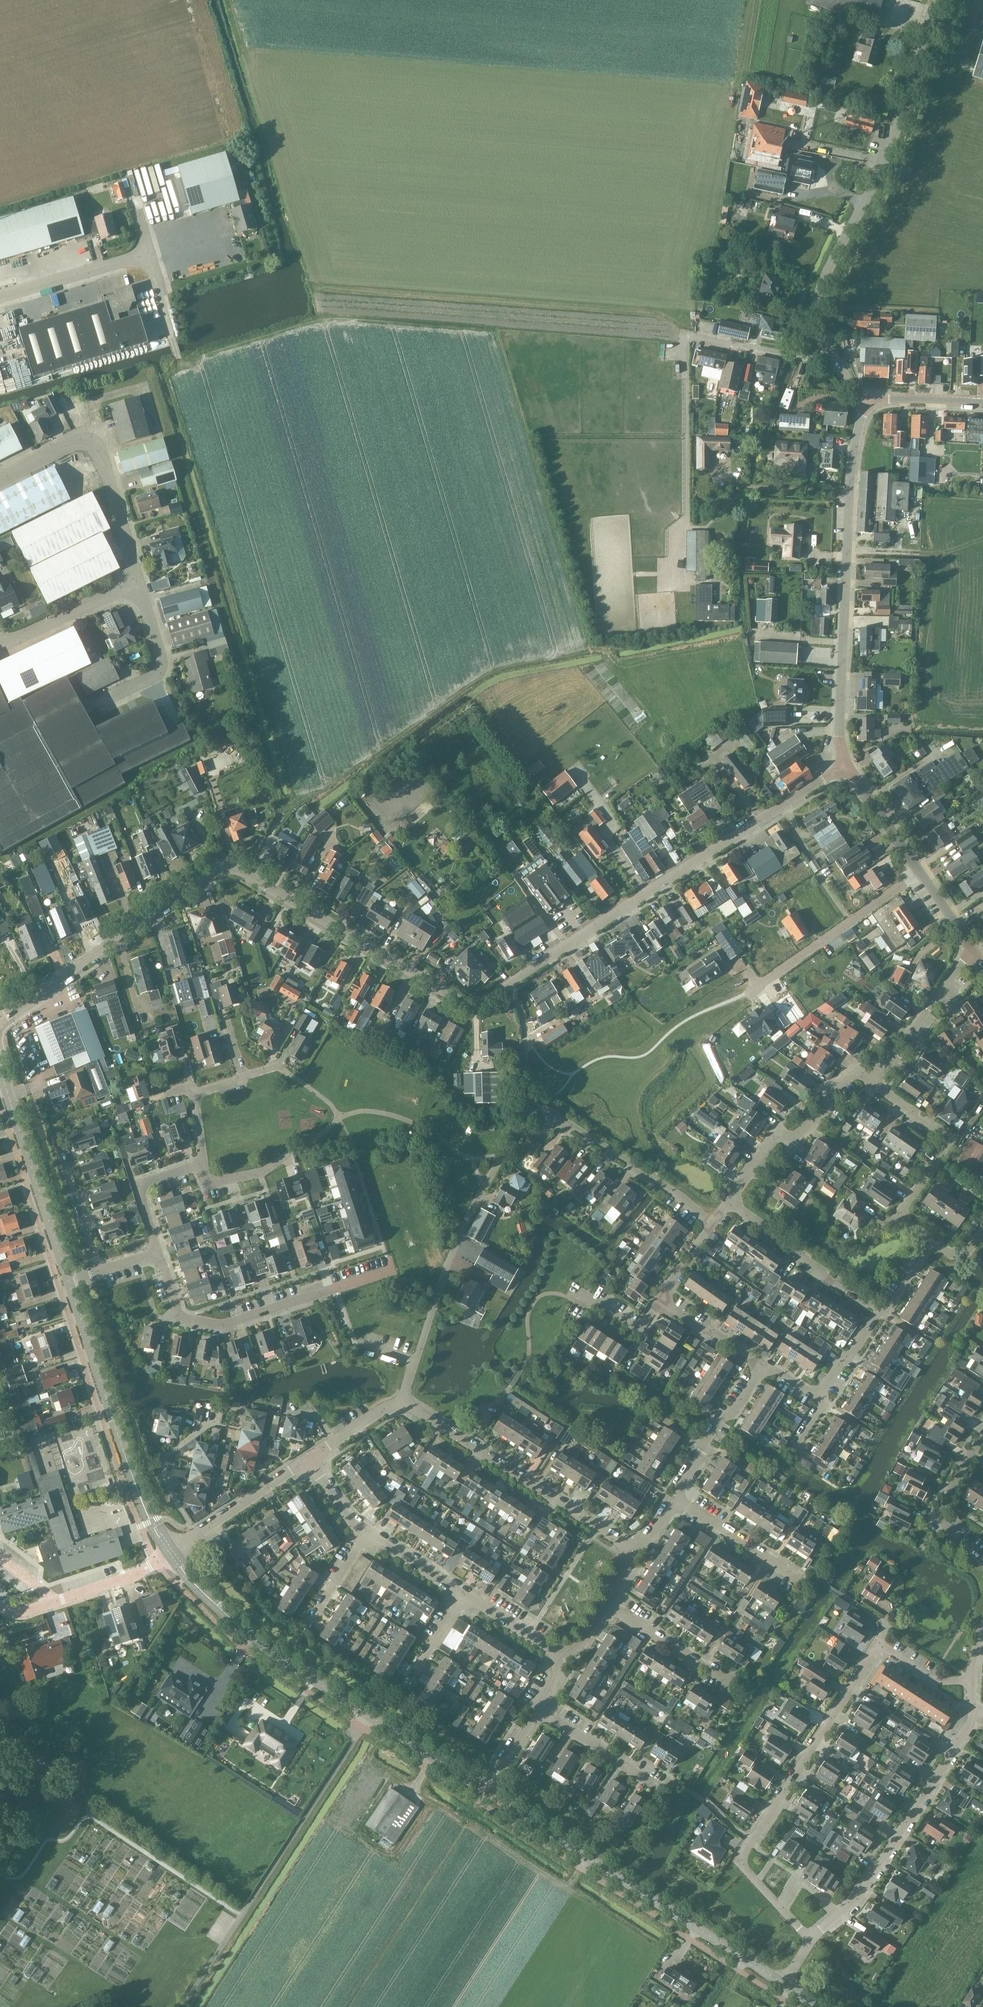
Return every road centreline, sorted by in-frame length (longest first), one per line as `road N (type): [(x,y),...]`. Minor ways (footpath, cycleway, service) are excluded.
road 1 (residential): [(20,1007),(223,869),(250,876),(460,1002),(482,1003),(508,986)]
road 2 (residential): [(811,1940),(742,1865),(750,1840),(873,1654),(884,1652),(931,1681),(970,1681)]
road 3 (residential): [(867,400),(834,360),(817,303),(934,0)]
road 4 (residential): [(508,986),(846,768)]
road 5 (unclassified): [(0,480),(74,443),(96,445),(137,583),(0,642)]
road 6 (tertiary): [(485,1789),(254,1638),(171,1552)]
road 7 (track): [(687,336),(658,314),(314,288)]
road 8 (residential): [(846,768),(849,497),(867,400)]
road 9 (tertiary): [(782,1983),(485,1789)]
road 10 (residential): [(811,1940),(854,1902),(908,1824),(969,1724),(970,1681)]
road 11 (tertiary): [(171,1552),(135,1484),(68,1281)]
road 12 (residential): [(390,1269),(221,1326),(179,1316),(159,1252)]
road 13 (residential): [(630,1549),(403,1398)]
road 14 (residential): [(403,1398),(448,1259),(502,1157)]
road 15 (residential): [(935,1242),(897,1218),(947,1139),(866,1077)]
road 16 (tertiary): [(68,1281),(0,1068)]
road 17 (residential): [(729,1202),(772,1139),(793,1137),(828,1108),(831,1087),(851,1074),(866,1077)]
road 18 (residential): [(712,1223),(545,1108)]
road 19 (residential): [(919,873),(754,989)]
road 20 (residential): [(878,1313),(729,1202)]
road 21 (residential): [(0,1605),(22,1612),(139,1574),(171,1552)]
road 22 (residential): [(171,1552),(310,1459)]
road 23 (unclassified): [(0,299),(150,256)]
road 24 (residential): [(982,1561),(941,1517),(982,1440)]
road 25 (residential): [(729,1685),(605,1606)]
road 26 (residential): [(797,1577),(677,1499)]
road 27 (residential): [(656,1787),(536,1712)]
road 28 (residential): [(55,1138),(97,1271)]
road 29 (residential): [(159,1252),(137,1184),(201,1165)]
road 30 (residential): [(919,873),(846,768)]
road 31 (residential): [(201,1165),(208,1184),(259,1173),(303,1146)]
road 32 (residential): [(765,1365),(661,1301)]

